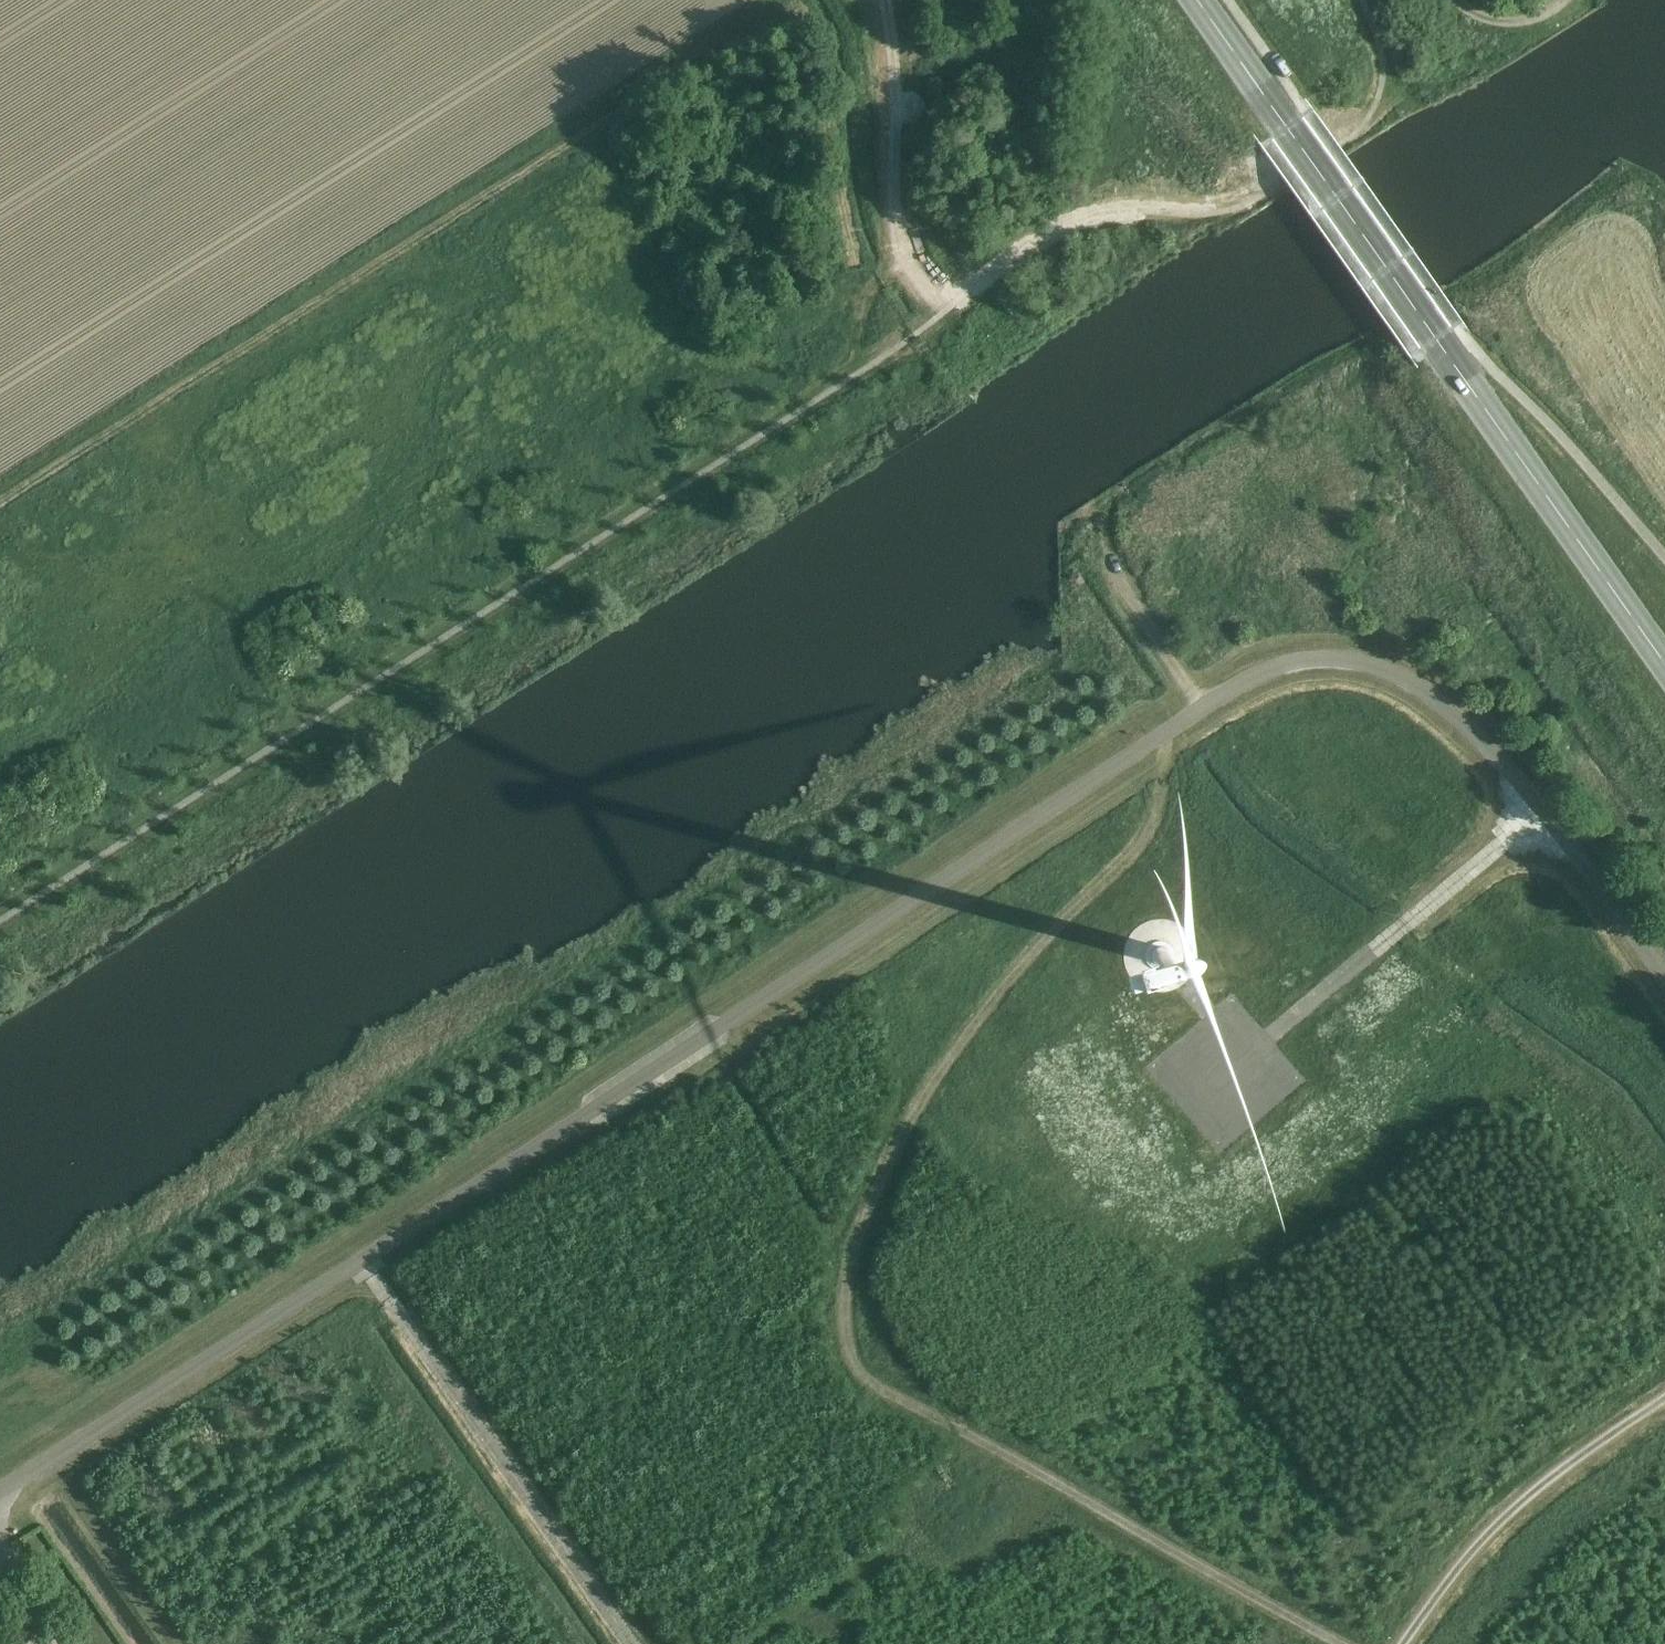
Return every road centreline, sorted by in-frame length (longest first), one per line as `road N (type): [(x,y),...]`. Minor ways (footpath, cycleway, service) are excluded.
road 1 (tertiary): [(1664,669),(1197,0)]
road 2 (track): [(1664,1400),(1493,1522),(1400,1643)]
road 3 (track): [(886,0),(896,49),(897,232),(922,284),(949,308)]
road 4 (track): [(1205,709),(1094,557)]

